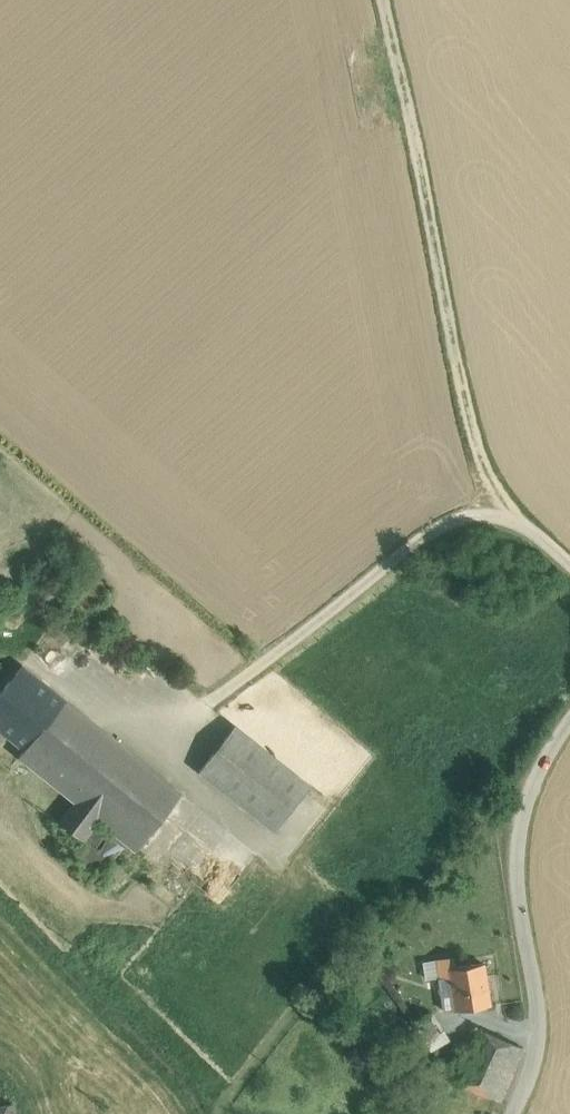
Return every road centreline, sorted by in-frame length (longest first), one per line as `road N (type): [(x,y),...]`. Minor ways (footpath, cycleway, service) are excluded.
road 1 (track): [(386,0),(480,452),(513,524)]
road 2 (track): [(569,706),(517,777),(506,833),(535,1037),(512,1113)]
road 3 (track): [(269,657),(459,523),(513,524),(569,570)]

